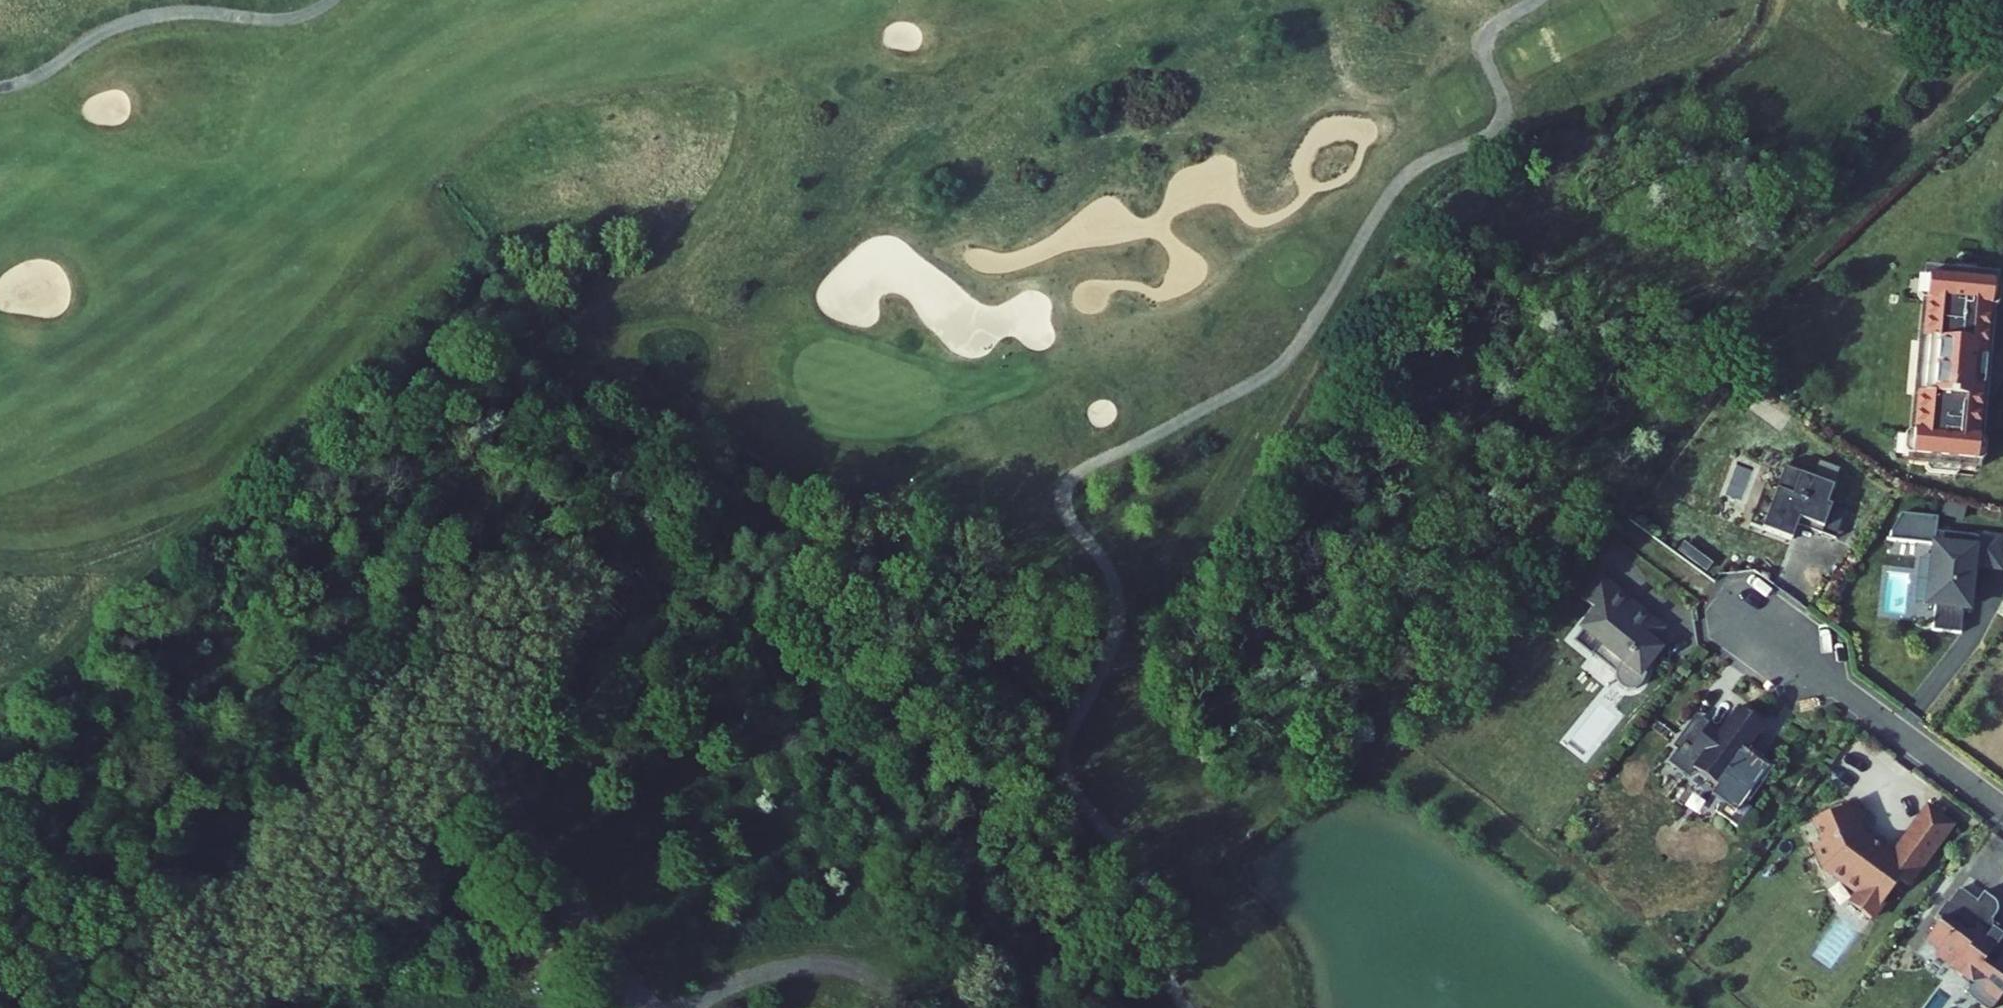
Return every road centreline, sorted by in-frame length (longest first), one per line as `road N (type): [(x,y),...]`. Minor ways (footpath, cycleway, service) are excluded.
road 1 (residential): [(2002,809),(1719,599)]

